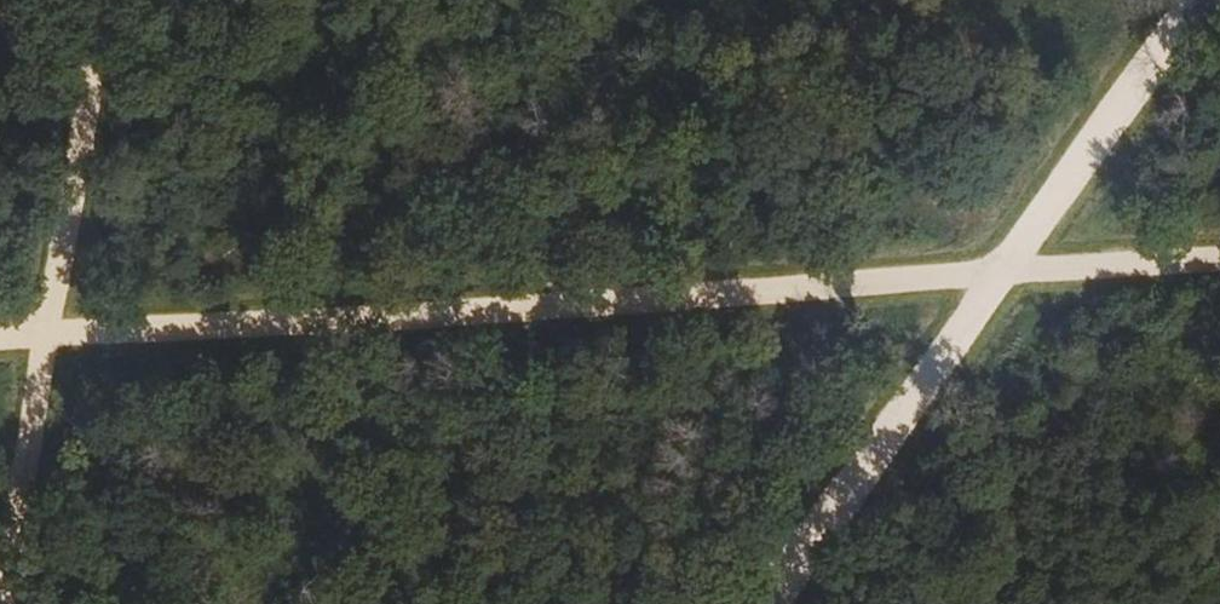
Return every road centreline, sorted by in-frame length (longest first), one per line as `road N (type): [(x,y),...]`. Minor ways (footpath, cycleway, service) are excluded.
road 1 (track): [(1219,284),(0,365)]
road 2 (track): [(1208,0),(783,603)]
road 3 (track): [(8,603),(106,0)]

